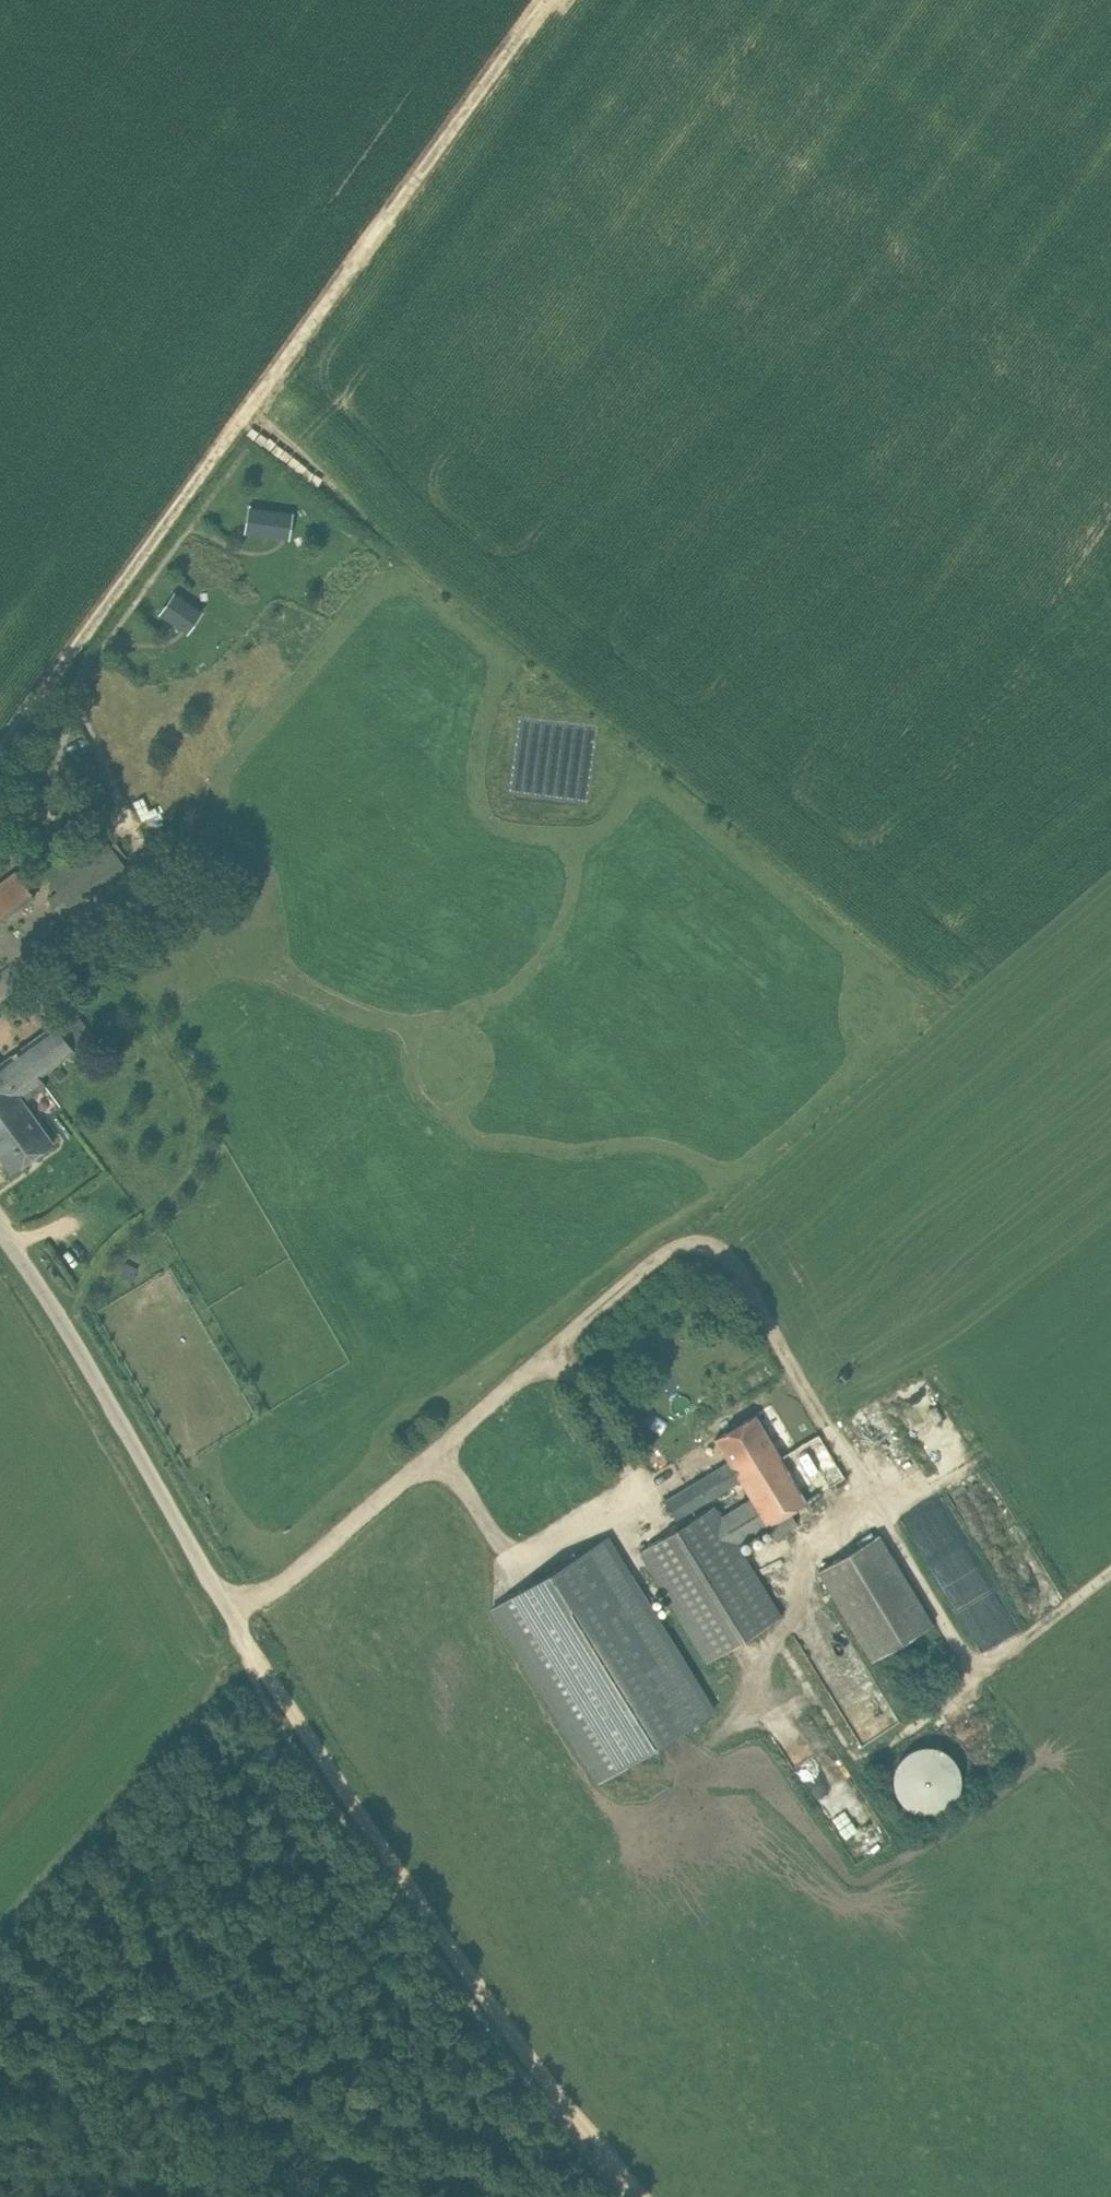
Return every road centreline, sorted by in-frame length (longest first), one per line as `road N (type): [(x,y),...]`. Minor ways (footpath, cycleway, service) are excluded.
road 1 (track): [(978,1672),(735,1270),(719,1252),(694,1246),(663,1257),(230,1616)]
road 2 (track): [(645,2196),(463,1960),(256,1658)]
road 3 (unclassified): [(256,1658),(167,1515),(75,1340),(0,1229)]
road 4 (track): [(0,1947),(246,1696),(256,1658)]
road 5 (track): [(1110,1572),(877,1755)]
road 6 (track): [(554,1349),(643,1492)]
road 7 (track): [(430,1456),(456,1478),(513,1563)]

